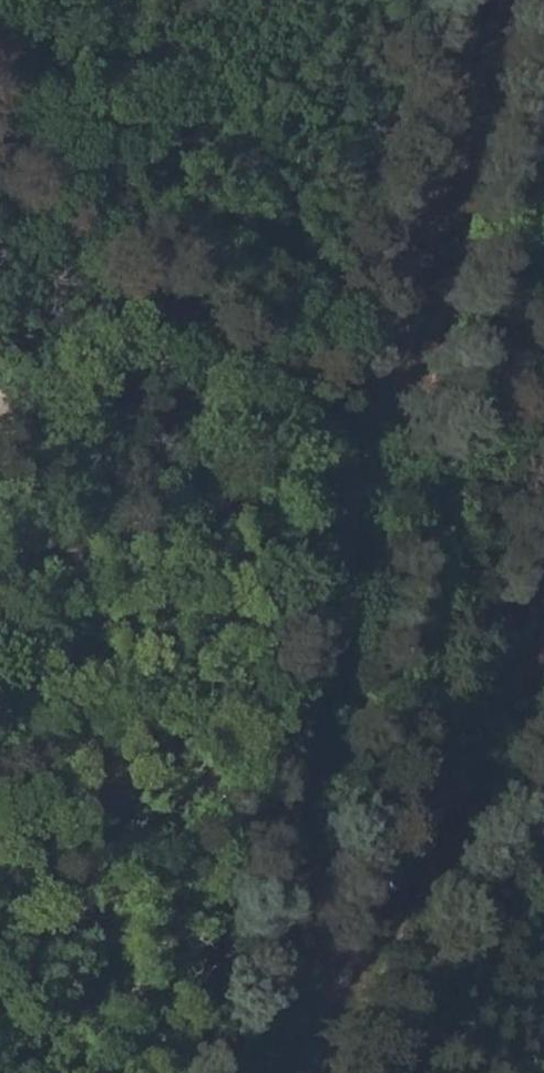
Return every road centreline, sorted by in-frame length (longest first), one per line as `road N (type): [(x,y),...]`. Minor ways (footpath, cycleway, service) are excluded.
road 1 (unclassified): [(261,1022),(468,0)]
road 2 (unclassified): [(543,583),(332,1004),(261,1022)]
road 3 (track): [(0,592),(369,480)]

